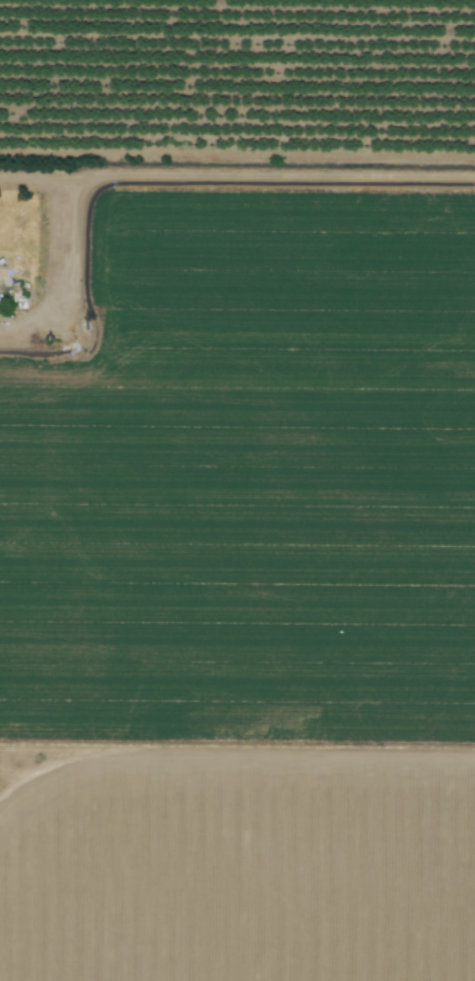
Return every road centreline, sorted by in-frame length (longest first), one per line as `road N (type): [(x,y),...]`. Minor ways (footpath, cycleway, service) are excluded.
road 1 (track): [(0,765),(146,759)]

